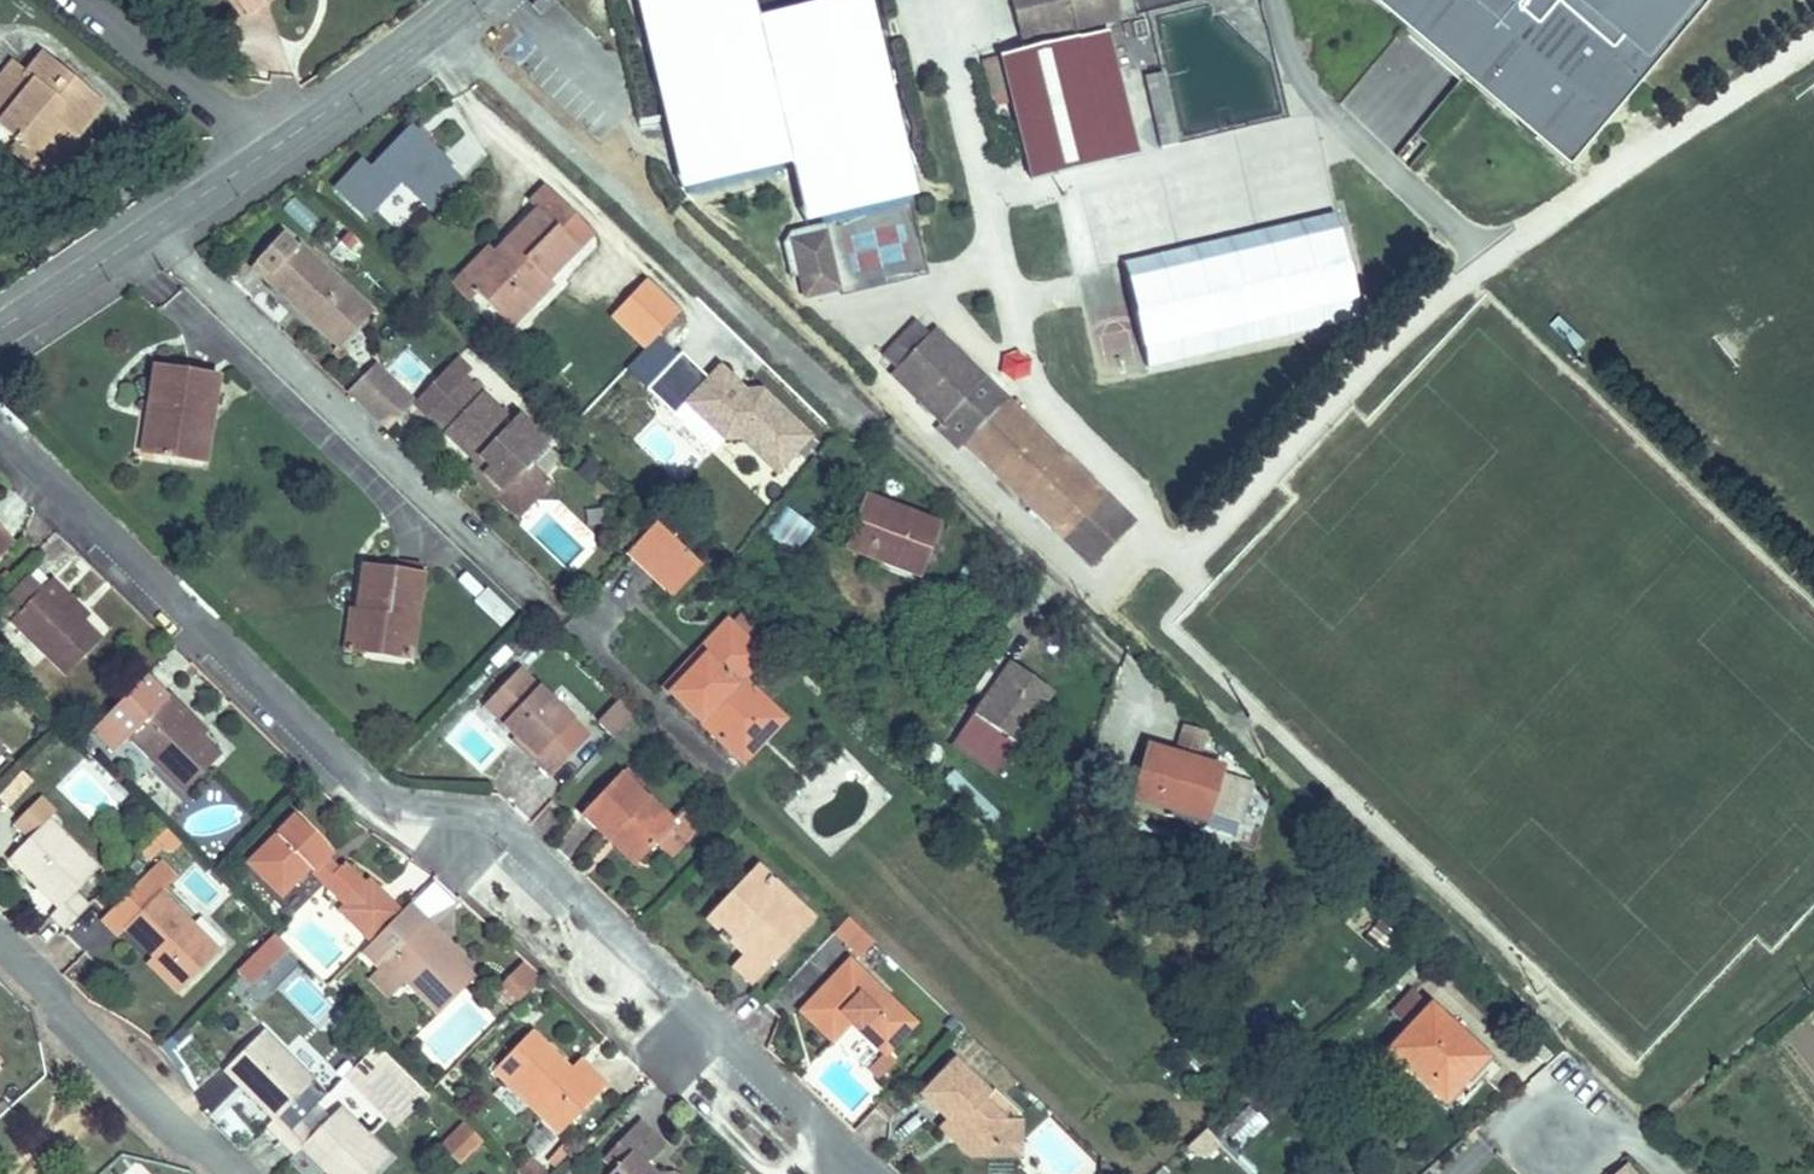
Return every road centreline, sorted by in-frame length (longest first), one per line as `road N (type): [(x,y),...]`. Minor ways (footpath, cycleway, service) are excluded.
road 1 (residential): [(0,429),(391,828),(491,839),(858,1173)]
road 2 (residential): [(0,325),(472,0)]
road 3 (residential): [(237,1173),(0,944)]

